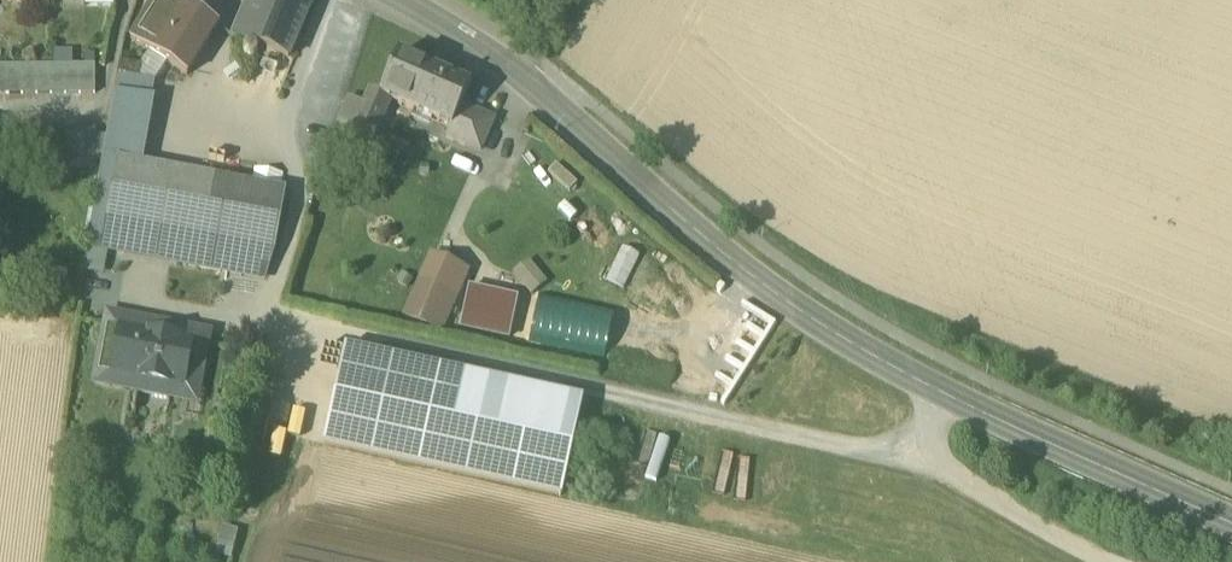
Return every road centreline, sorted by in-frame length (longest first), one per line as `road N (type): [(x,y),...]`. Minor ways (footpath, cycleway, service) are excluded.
road 1 (tertiary): [(398,0),(520,78),(737,265),(856,349),(1231,529)]
road 2 (track): [(1110,561),(913,459),(941,396)]

